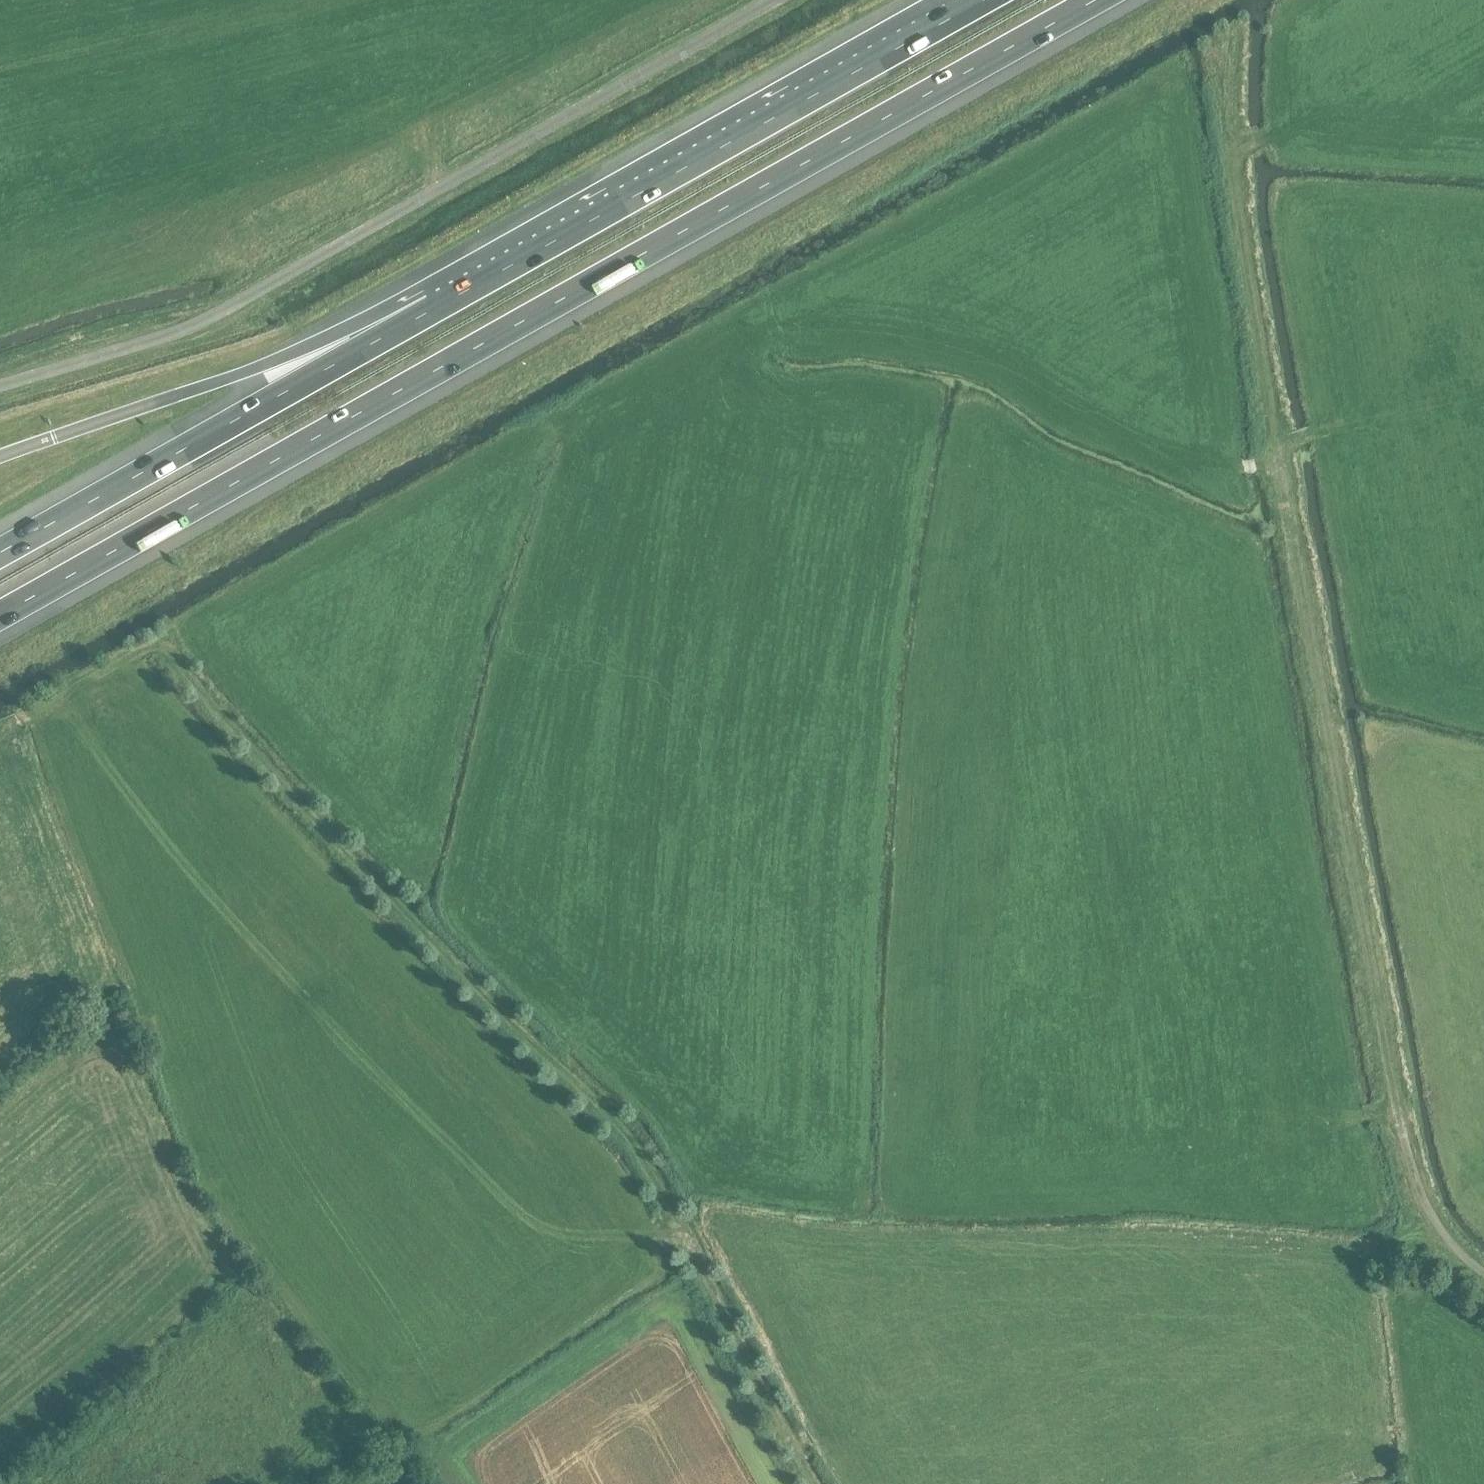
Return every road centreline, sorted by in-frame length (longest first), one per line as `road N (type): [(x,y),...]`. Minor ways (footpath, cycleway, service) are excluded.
road 1 (motorway): [(0,614),(1095,0)]
road 2 (track): [(820,1483),(632,1143),(420,931),(171,660)]
road 3 (unclassified): [(0,388),(191,327),(778,0)]
road 4 (track): [(1483,1271),(1418,1194),(1397,1115),(1279,443)]
road 5 (motorway): [(984,0),(432,310)]
road 6 (motorway): [(432,310),(0,553)]
road 7 (motorway): [(432,310),(44,443)]
road 8 (track): [(1279,443),(1232,147),(1287,131)]
road 9 (track): [(1279,443),(1483,403)]

